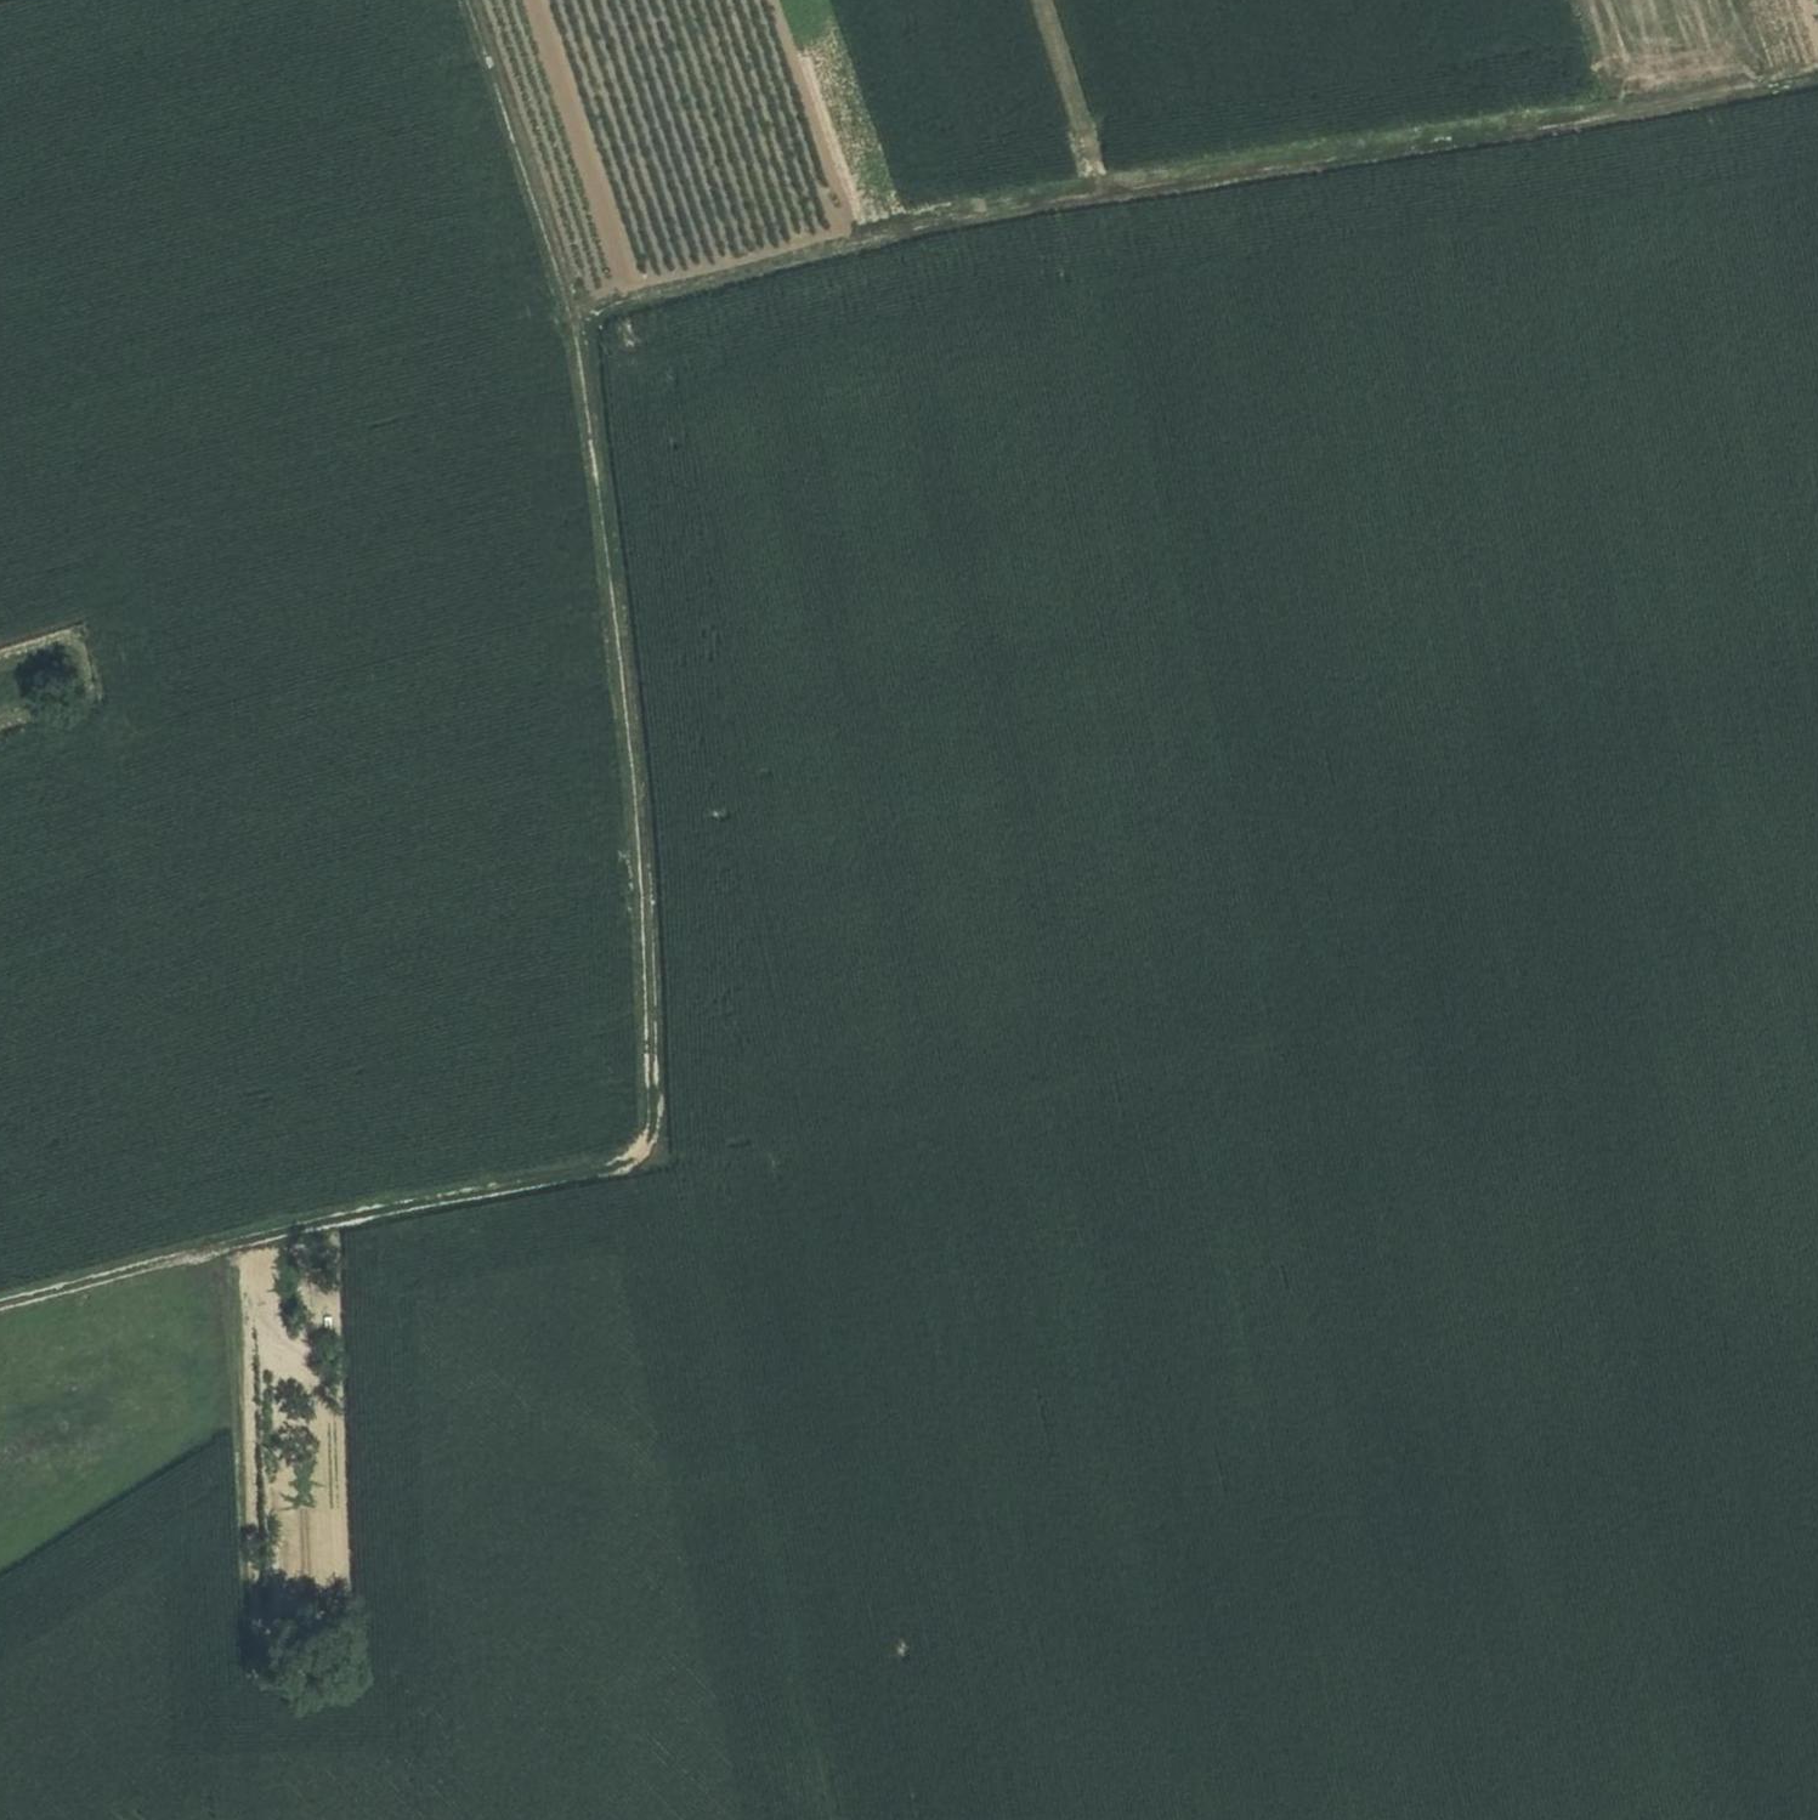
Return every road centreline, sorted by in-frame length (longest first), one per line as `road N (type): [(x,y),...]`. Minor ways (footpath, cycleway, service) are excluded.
road 1 (track): [(618,1167),(642,1147),(653,1108),(642,866),(598,431),(575,316)]
road 2 (track): [(618,1167),(327,1221),(0,1307)]
road 3 (track): [(1037,0),(1101,201)]

